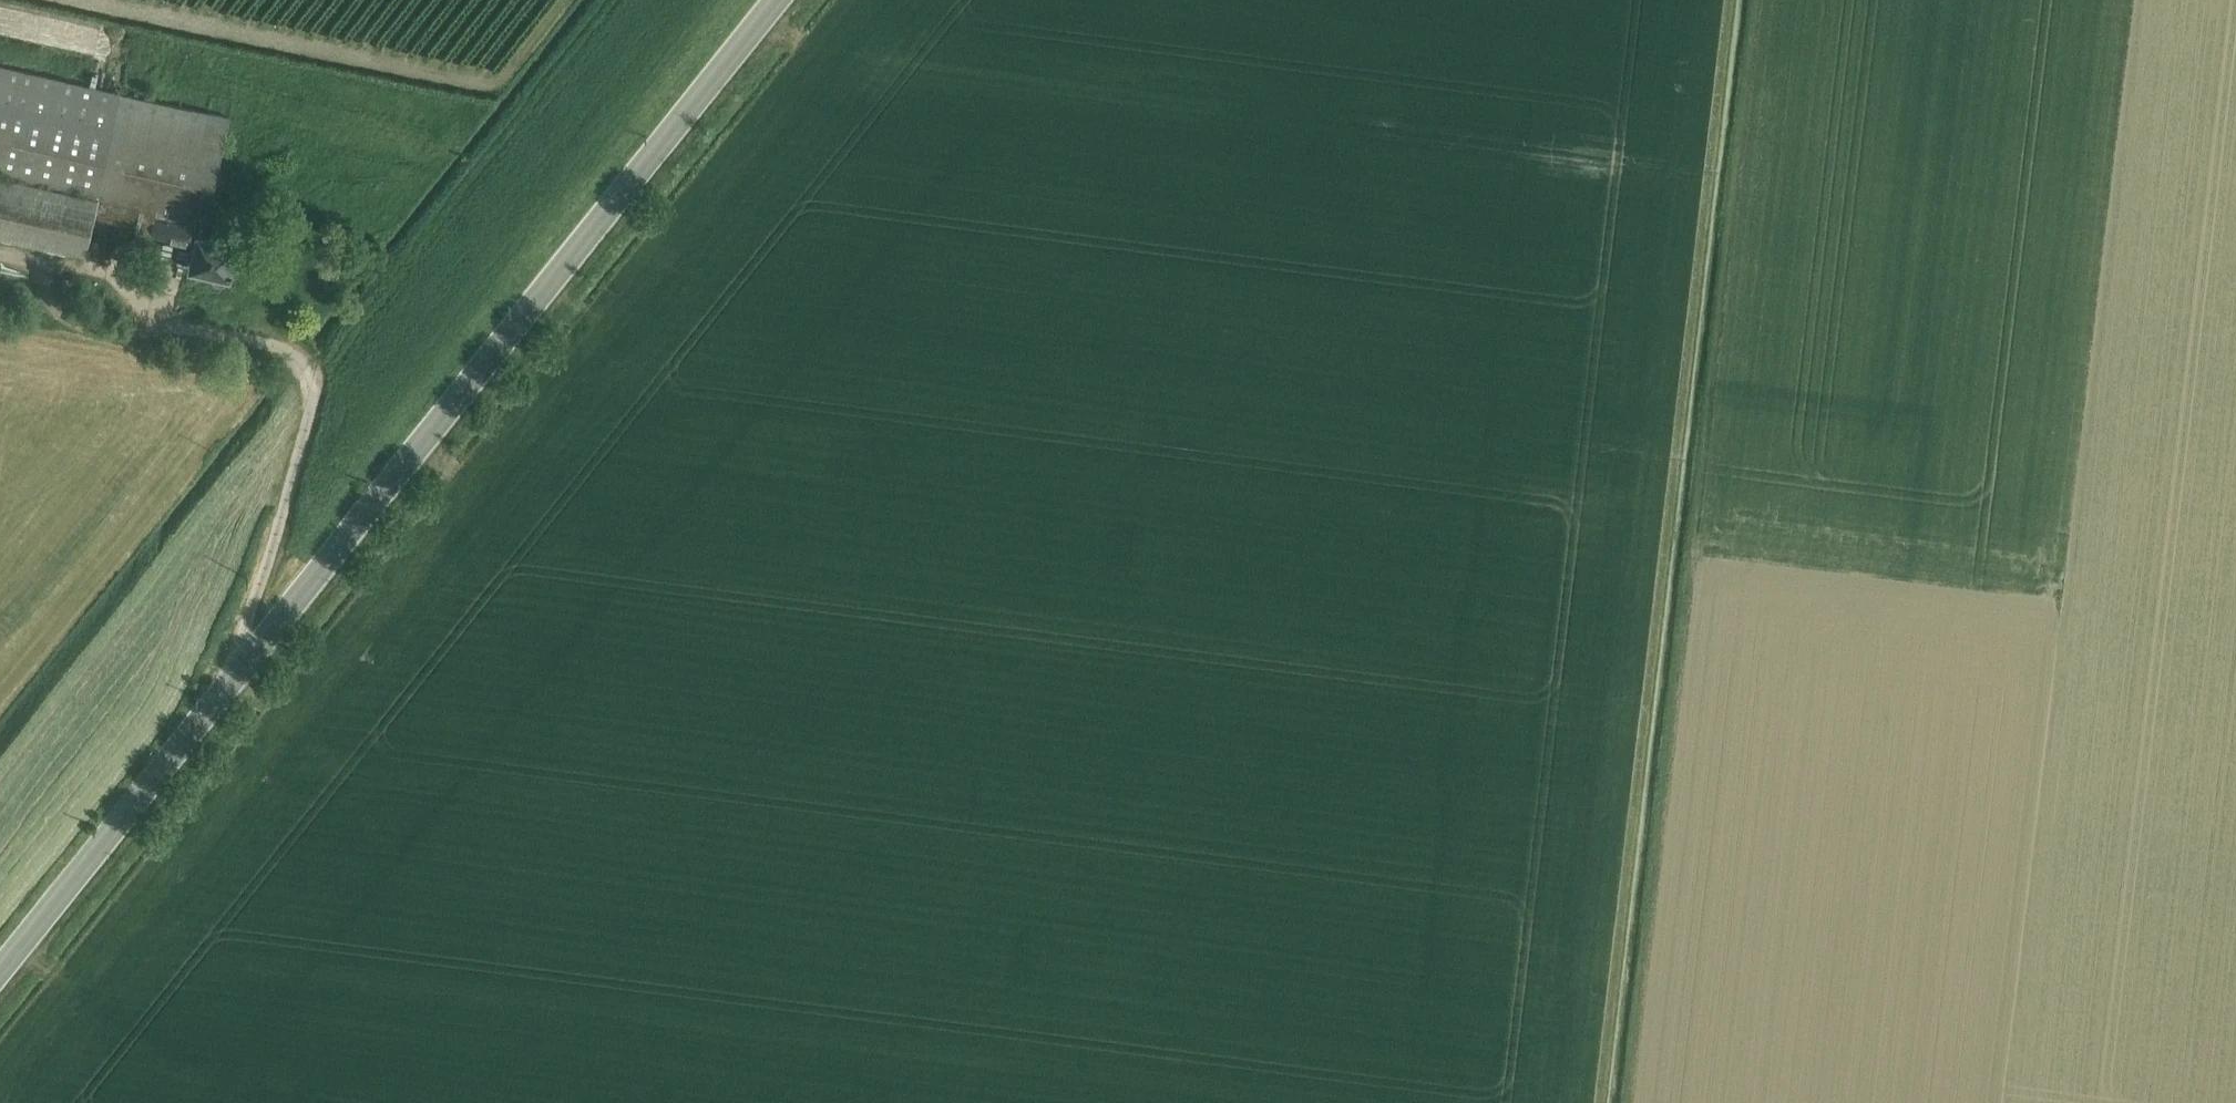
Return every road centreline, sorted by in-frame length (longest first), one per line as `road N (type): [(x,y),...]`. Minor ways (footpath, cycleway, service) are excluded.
road 1 (secondary): [(0,968),(775,0)]

